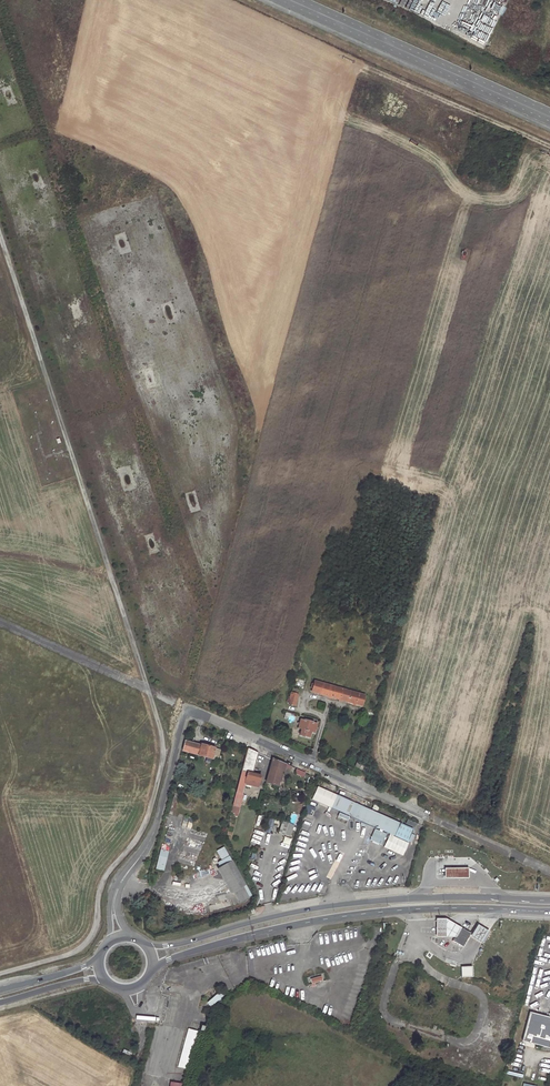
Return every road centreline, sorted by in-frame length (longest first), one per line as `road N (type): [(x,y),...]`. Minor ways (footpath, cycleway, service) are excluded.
road 1 (residential): [(113,903),(156,825),(185,719),(198,712),(549,871)]
road 2 (primary): [(549,900),(345,905),(148,946)]
road 3 (primary): [(154,970),(236,940),(350,915),(549,911)]
road 4 (tertiary): [(549,118),(291,0)]

